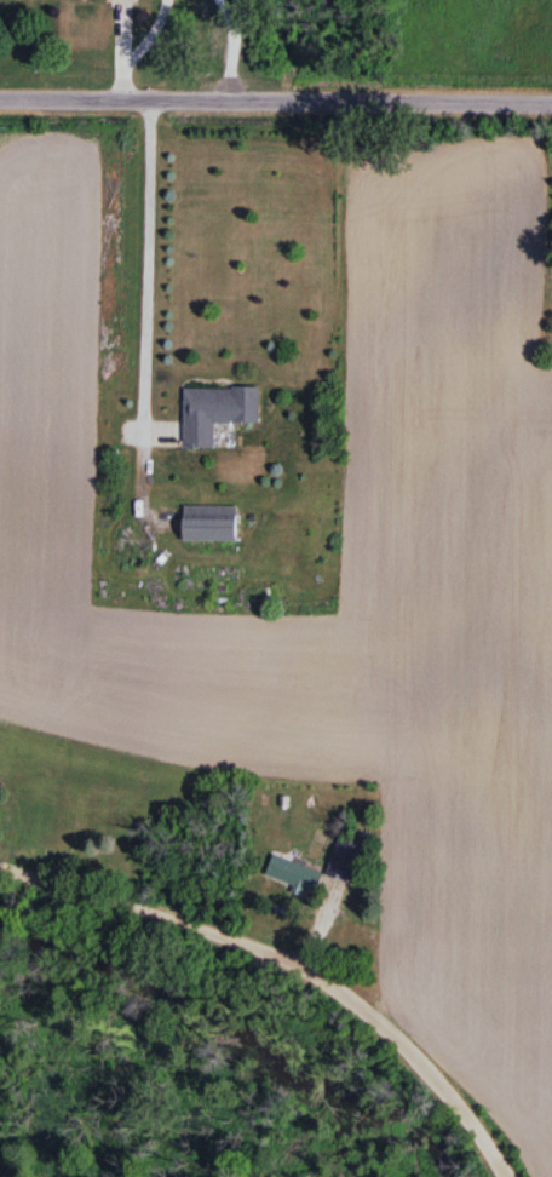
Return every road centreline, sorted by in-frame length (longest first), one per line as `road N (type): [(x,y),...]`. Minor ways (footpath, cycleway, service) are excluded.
road 1 (residential): [(507,1176),(419,1056),(317,972),(263,946),(0,865)]
road 2 (residential): [(0,95),(551,98)]

